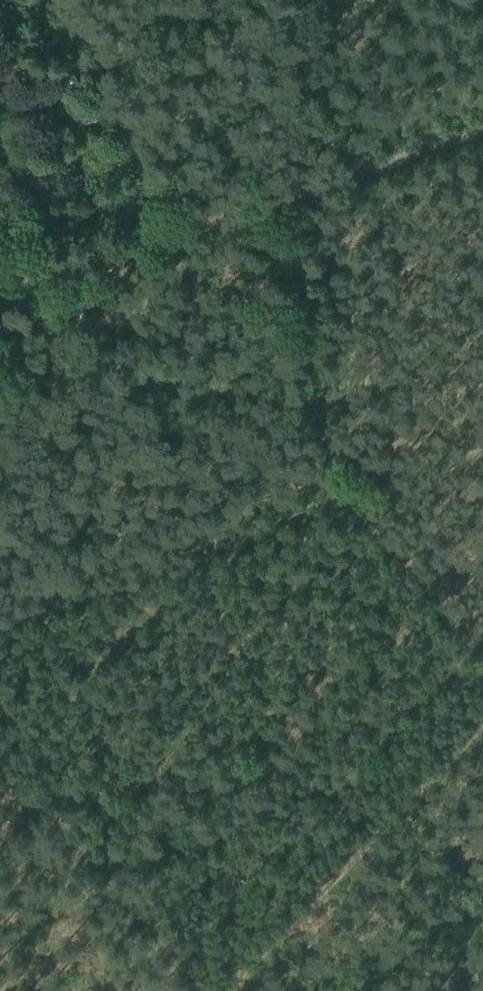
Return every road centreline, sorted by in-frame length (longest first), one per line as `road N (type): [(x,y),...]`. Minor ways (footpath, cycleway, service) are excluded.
road 1 (track): [(0,304),(482,134)]
road 2 (track): [(218,990),(482,715)]

